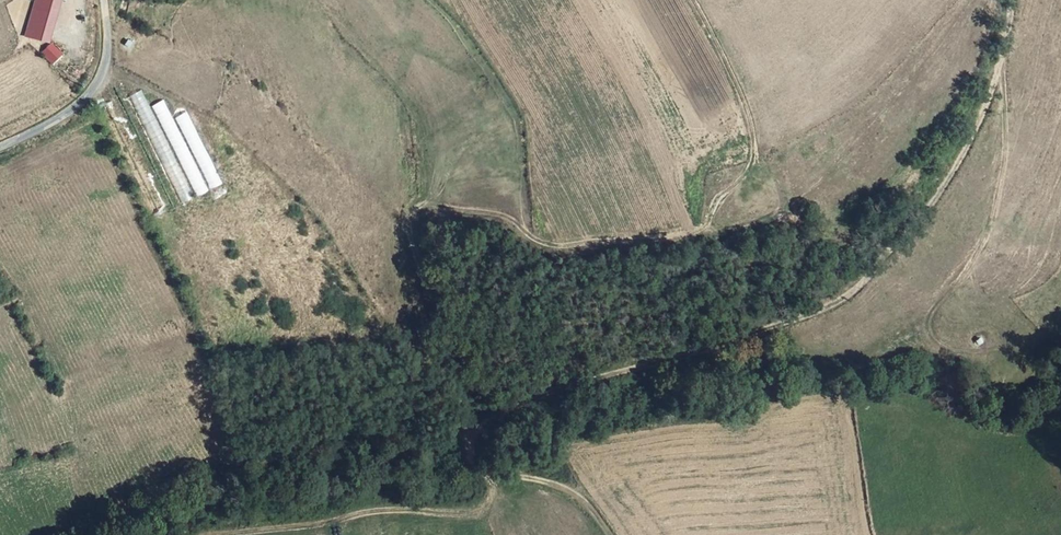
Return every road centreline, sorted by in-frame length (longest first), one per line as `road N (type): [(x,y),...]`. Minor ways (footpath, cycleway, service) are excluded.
road 1 (track): [(606,534),(575,496),(476,463),(473,442),(490,425),(549,397),(784,324),(850,293),(953,183),(1000,74),(1014,0)]
road 2 (unclassified): [(105,0),(105,66),(79,108),(0,151)]

